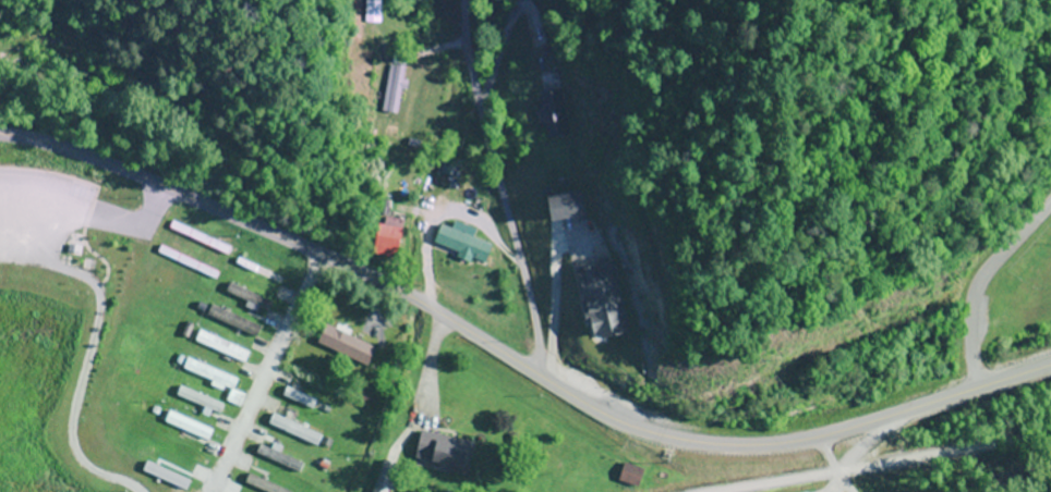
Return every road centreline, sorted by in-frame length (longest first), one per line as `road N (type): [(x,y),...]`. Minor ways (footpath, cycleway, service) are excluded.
road 1 (secondary): [(1050,370),(794,443),(715,446),(650,435),(591,411),(347,271),(134,180),(0,139)]
road 2 (residential): [(541,380),(532,257),(478,124),(461,0)]
road 3 (residential): [(210,489),(316,258)]
road 4 (residential): [(981,392),(971,359),(975,315),(1000,269),(1050,218)]

